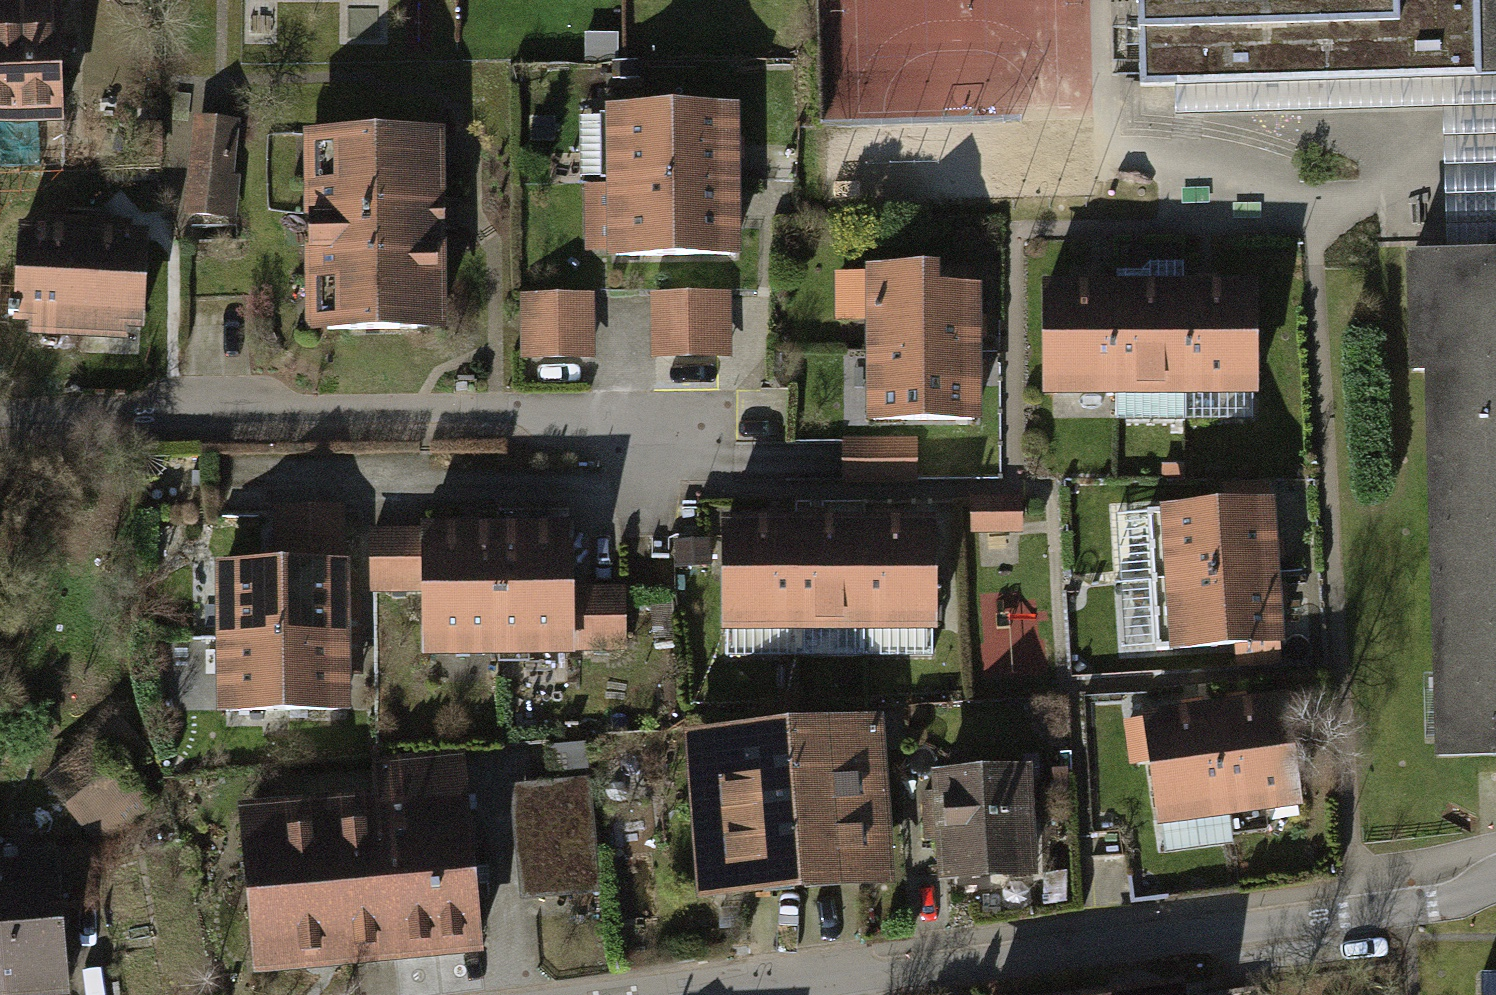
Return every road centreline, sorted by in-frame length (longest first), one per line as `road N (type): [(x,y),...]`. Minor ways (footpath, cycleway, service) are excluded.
road 1 (residential): [(1495,877),(1354,917),(816,982)]
road 2 (residential): [(649,443),(495,419),(0,425)]

